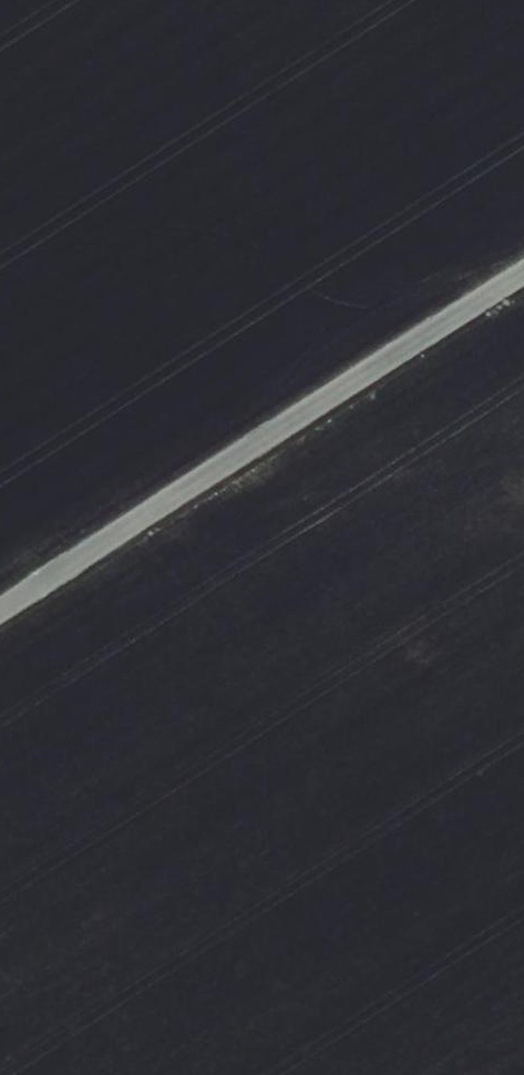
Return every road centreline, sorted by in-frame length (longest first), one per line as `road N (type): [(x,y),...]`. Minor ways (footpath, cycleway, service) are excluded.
road 1 (unclassified): [(0,609),(523,274)]

